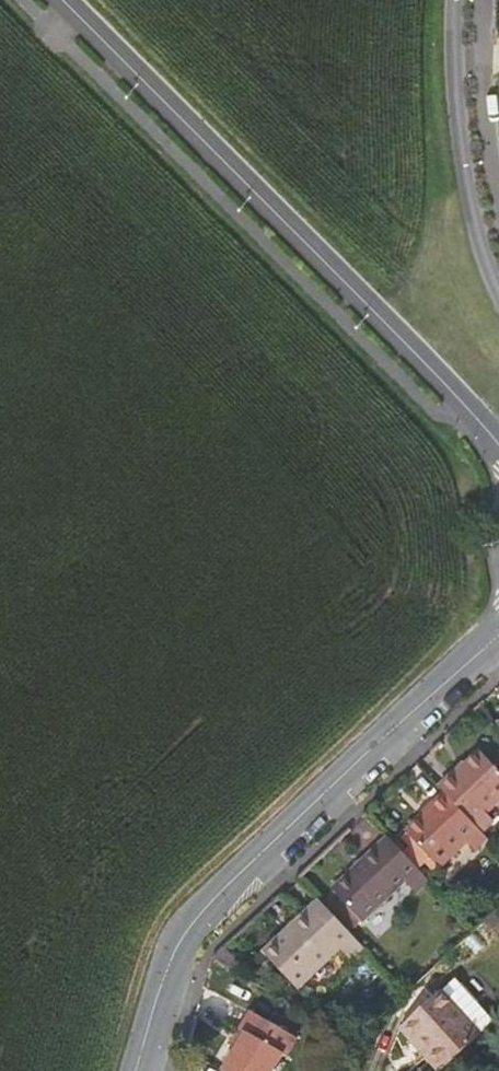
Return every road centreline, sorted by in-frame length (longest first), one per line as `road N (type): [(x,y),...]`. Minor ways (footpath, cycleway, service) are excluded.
road 1 (unclassified): [(498,451),(430,368),(62,0)]
road 2 (unclassified): [(498,629),(183,929),(137,1070)]
road 3 (residential): [(460,0),(465,110),(498,282)]

